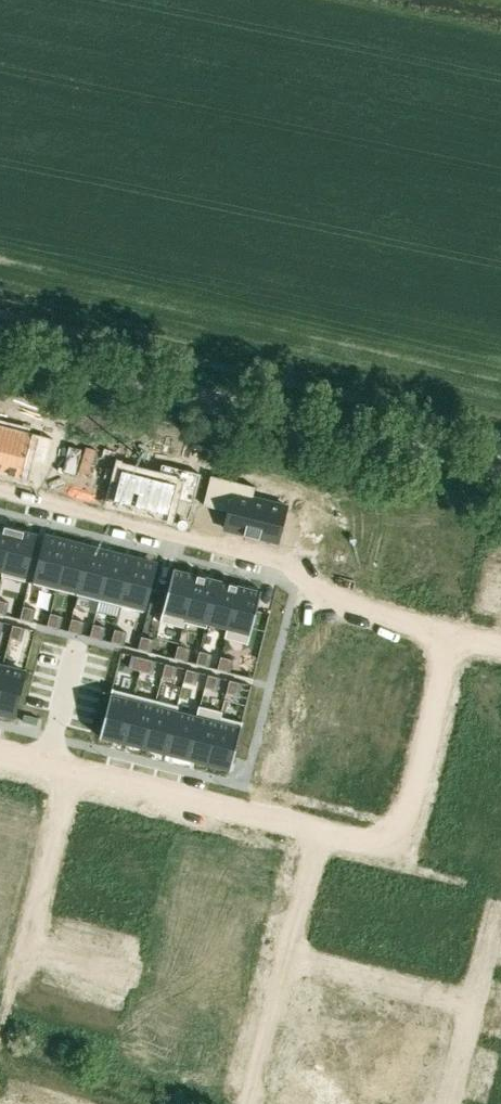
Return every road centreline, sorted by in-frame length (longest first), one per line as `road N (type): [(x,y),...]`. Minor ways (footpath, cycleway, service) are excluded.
road 1 (tertiary): [(500,464),(0,347)]
road 2 (residential): [(452,635),(329,603),(283,559),(0,491)]
road 3 (residential): [(73,770),(317,832)]
road 4 (residential): [(15,997),(73,770)]
road 5 (residential): [(452,635),(396,852)]
road 6 (residential): [(285,958),(469,1007)]
road 7 (residential): [(285,958),(249,1103)]
road 8 (residential): [(317,832),(285,958)]

